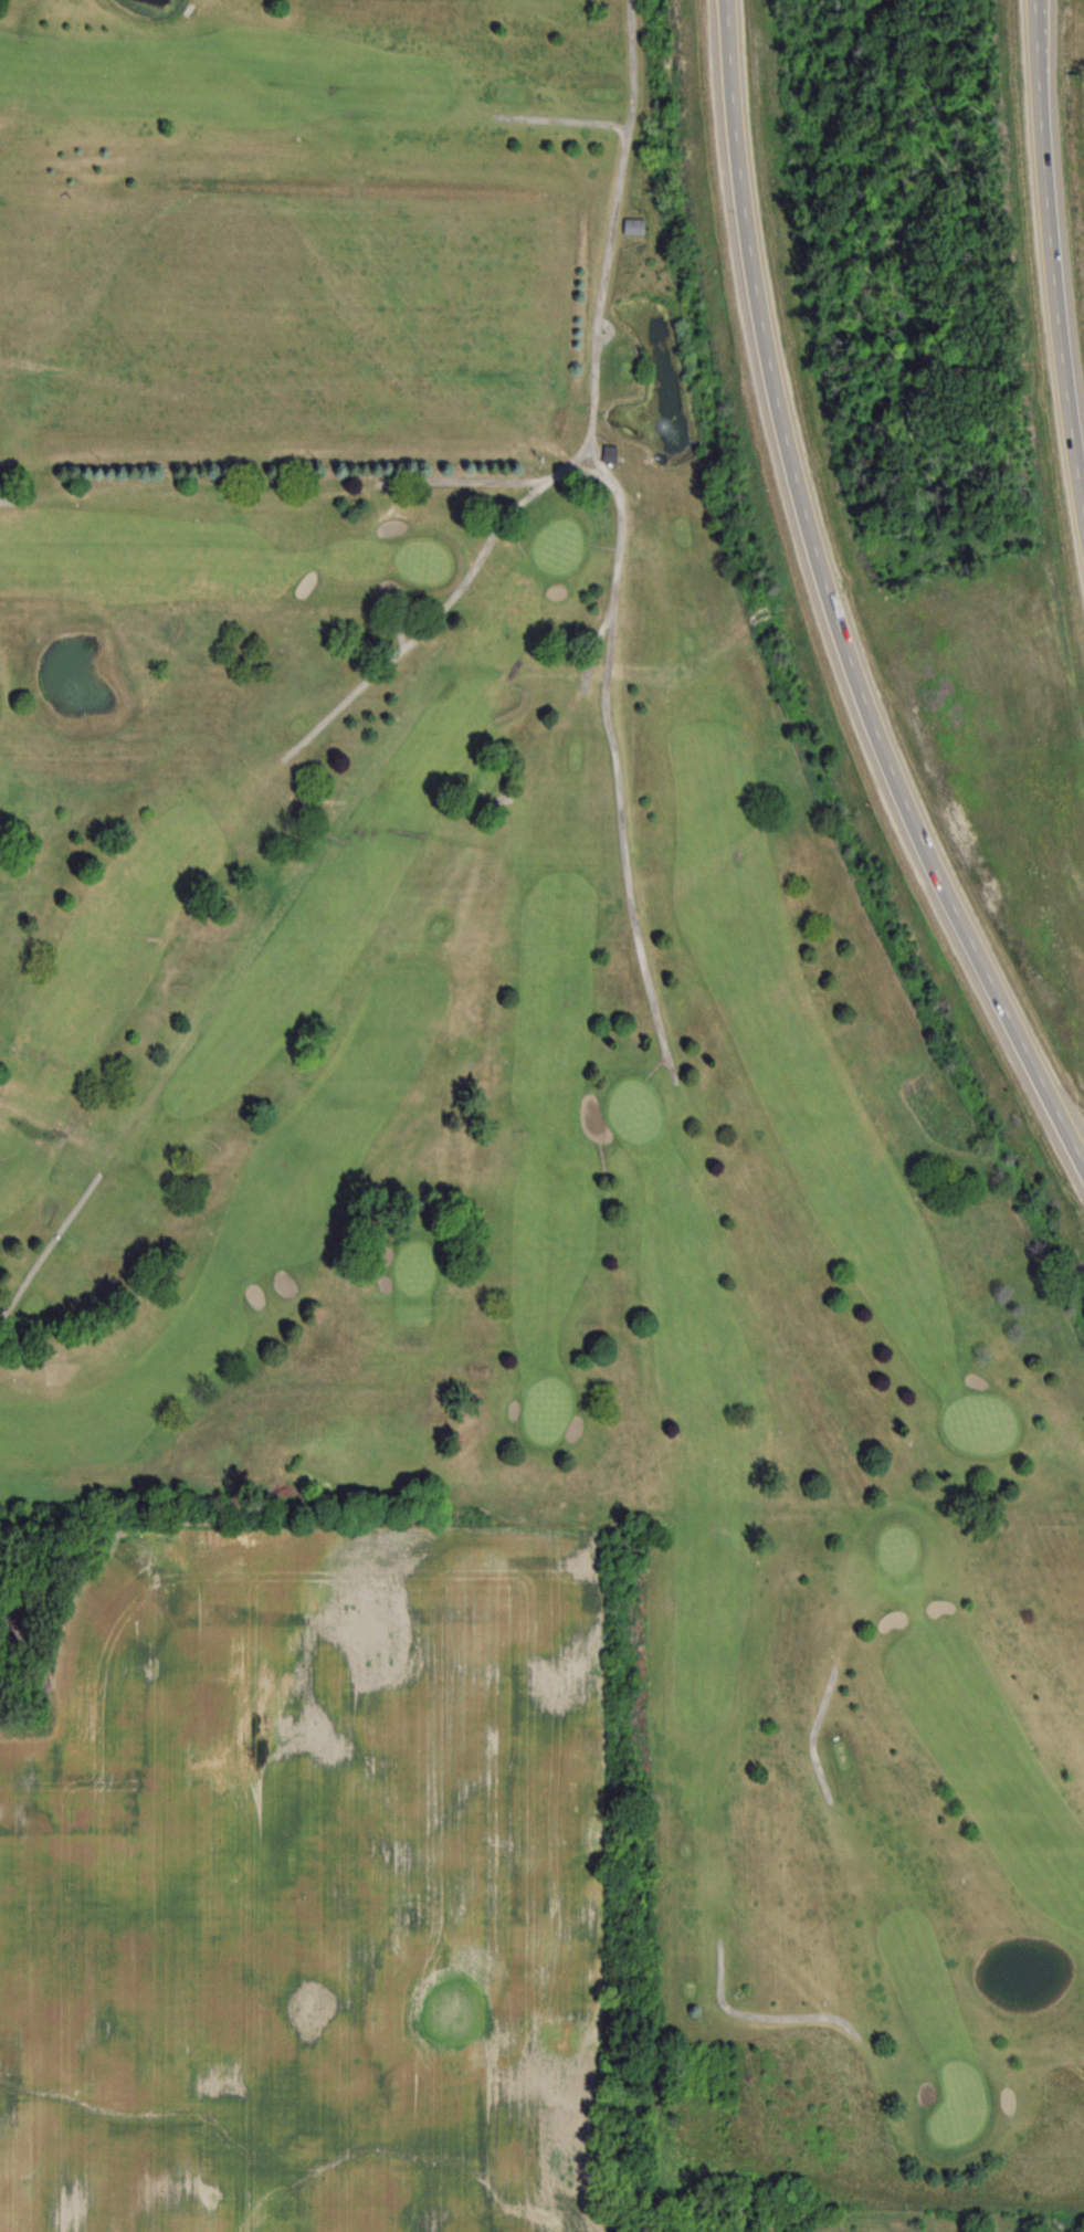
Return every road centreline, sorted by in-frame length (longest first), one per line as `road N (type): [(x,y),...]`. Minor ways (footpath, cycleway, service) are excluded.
road 1 (motorway): [(729,0),(740,179),(799,501),(881,746),(1083,1162)]
road 2 (motorway): [(1083,492),(1046,188),(1037,0)]

